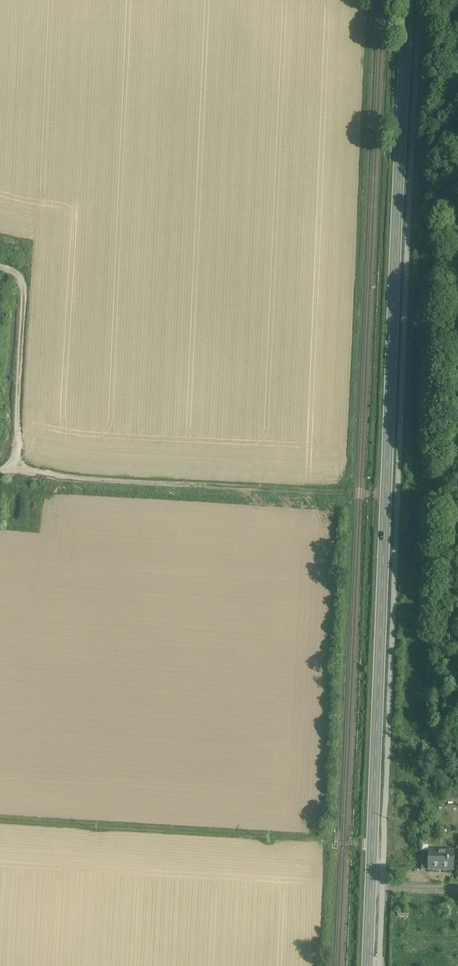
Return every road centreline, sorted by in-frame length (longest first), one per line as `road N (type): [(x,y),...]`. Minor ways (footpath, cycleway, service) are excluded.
road 1 (tertiary): [(367,965),(407,0)]
road 2 (track): [(346,492),(0,479)]

